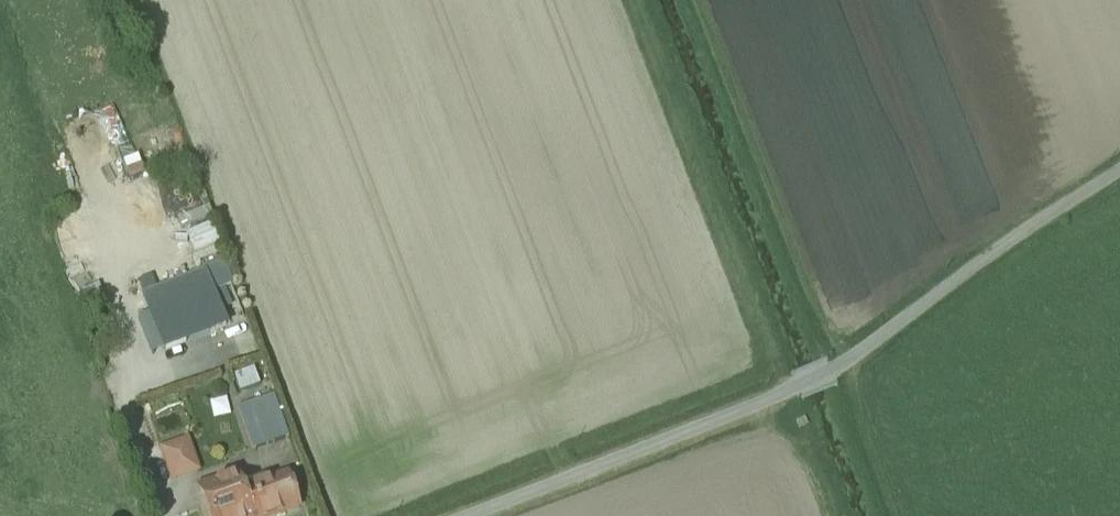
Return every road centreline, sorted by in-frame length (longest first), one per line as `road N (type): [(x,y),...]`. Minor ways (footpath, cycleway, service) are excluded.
road 1 (track): [(1119,183),(833,370),(464,515)]
road 2 (track): [(698,0),(840,367)]
road 3 (track): [(894,515),(840,367)]

